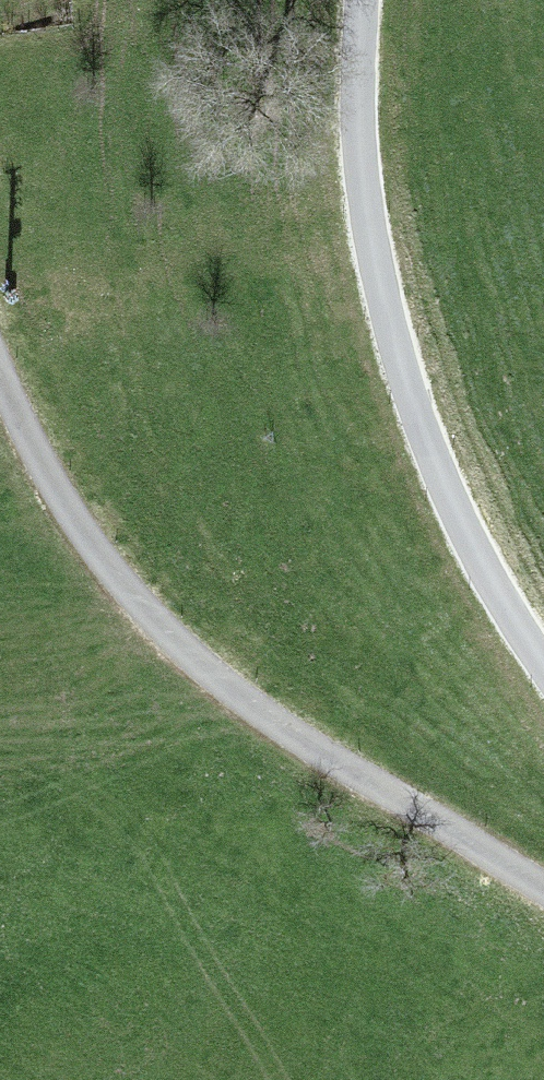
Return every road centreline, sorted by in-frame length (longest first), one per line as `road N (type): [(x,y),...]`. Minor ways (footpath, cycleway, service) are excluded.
road 1 (track): [(0,391),(75,543),(167,643),(398,807),(543,897)]
road 2 (unclassified): [(543,659),(426,443),(393,319),(378,204),(375,0)]

